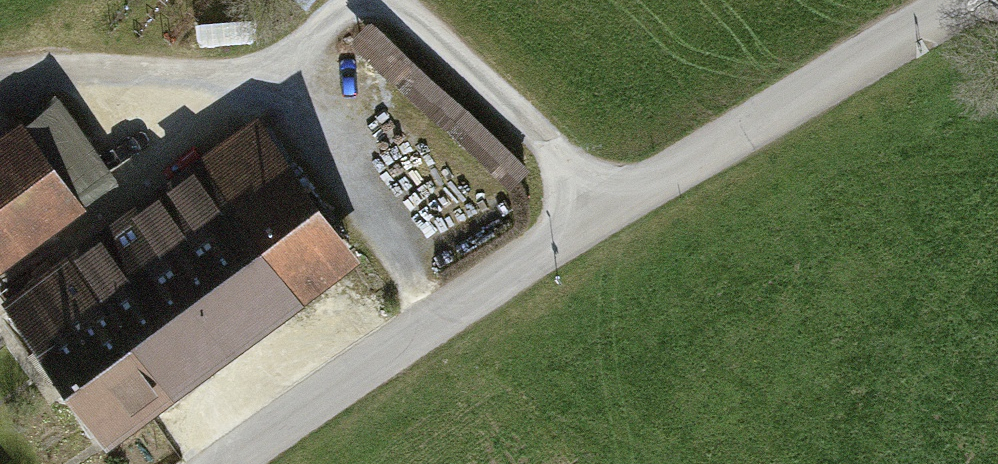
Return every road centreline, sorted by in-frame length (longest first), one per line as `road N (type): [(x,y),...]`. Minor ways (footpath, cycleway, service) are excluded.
road 1 (unclassified): [(224,463),(611,210),(970,0)]
road 2 (track): [(611,210),(393,0)]

